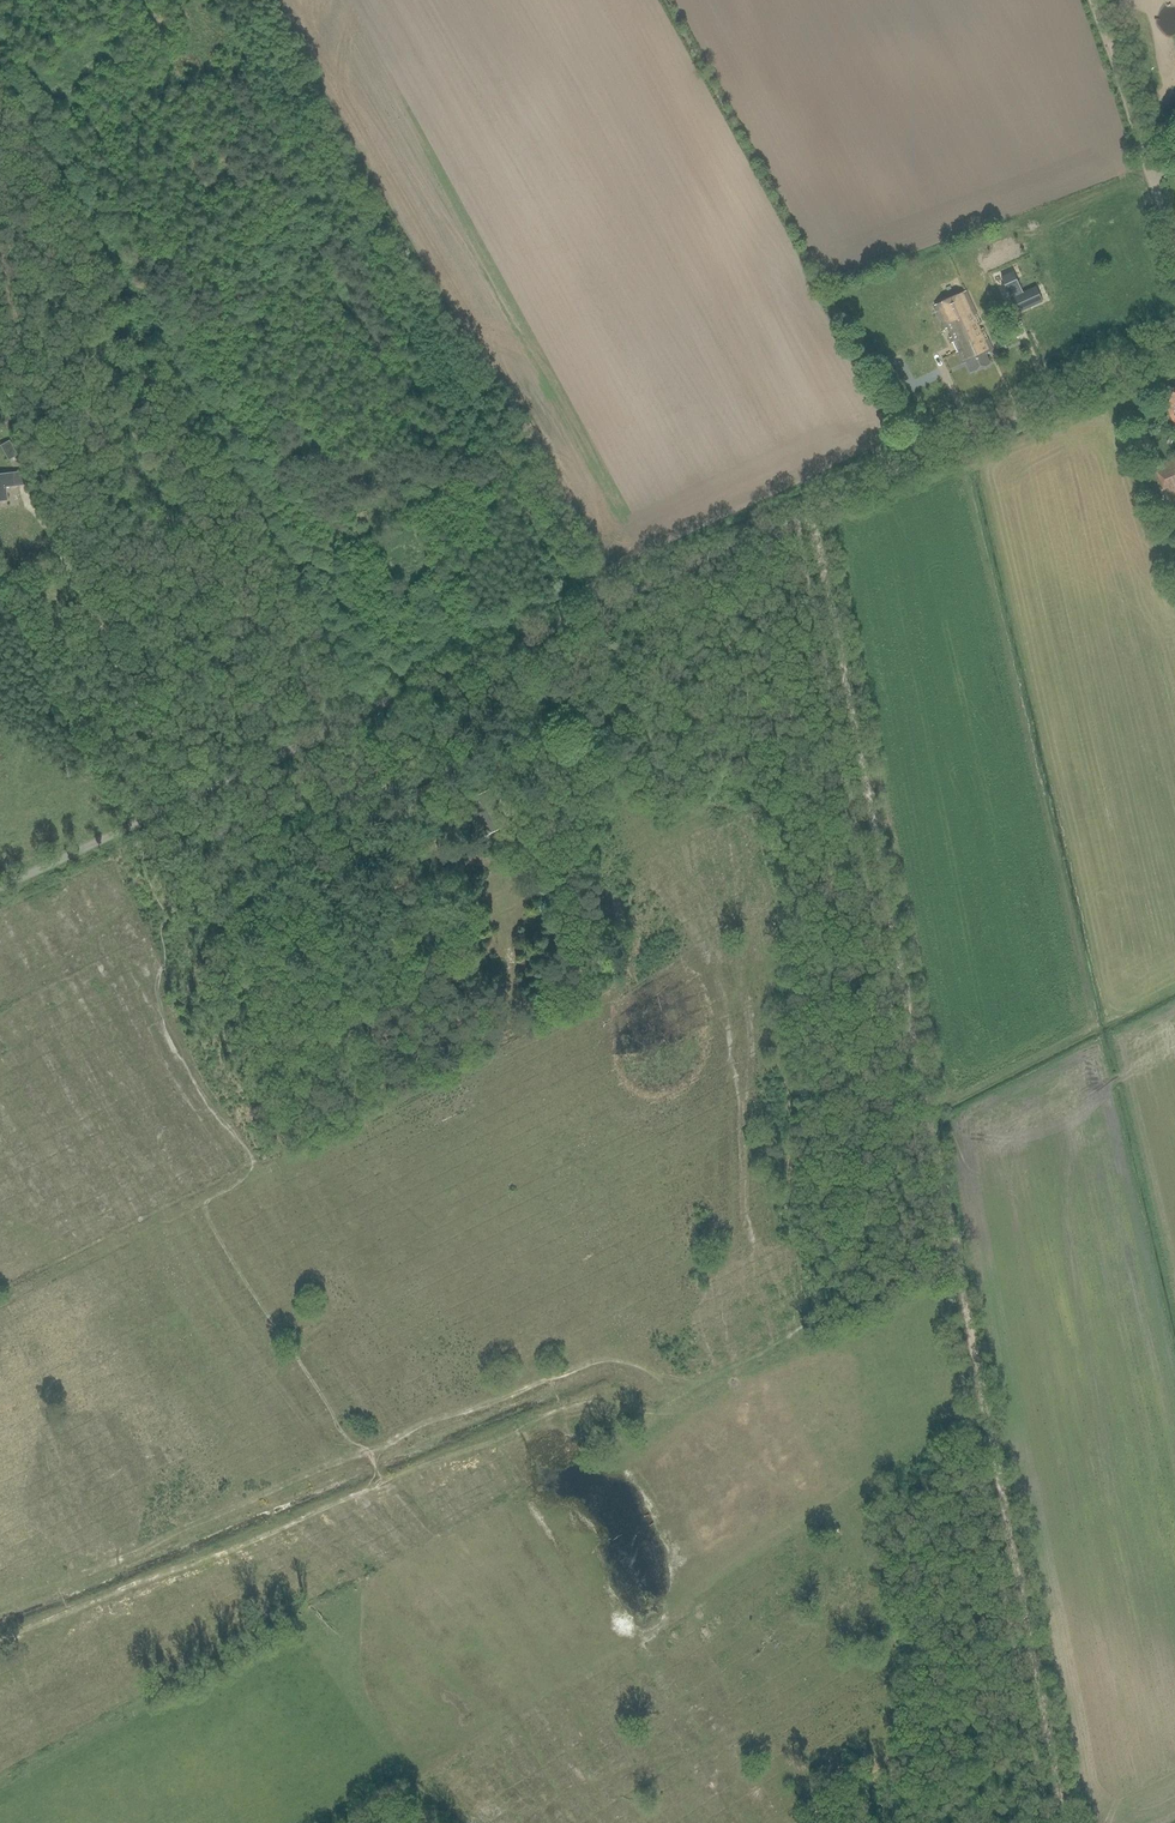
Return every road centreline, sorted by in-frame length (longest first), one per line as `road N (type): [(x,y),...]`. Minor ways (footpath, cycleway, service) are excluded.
road 1 (unclassified): [(0,887),(1174,340)]
road 2 (track): [(807,511),(956,1254)]
road 3 (track): [(956,1254),(1066,1822)]
road 4 (track): [(190,798),(29,501)]
road 5 (track): [(1163,212),(1097,0)]

